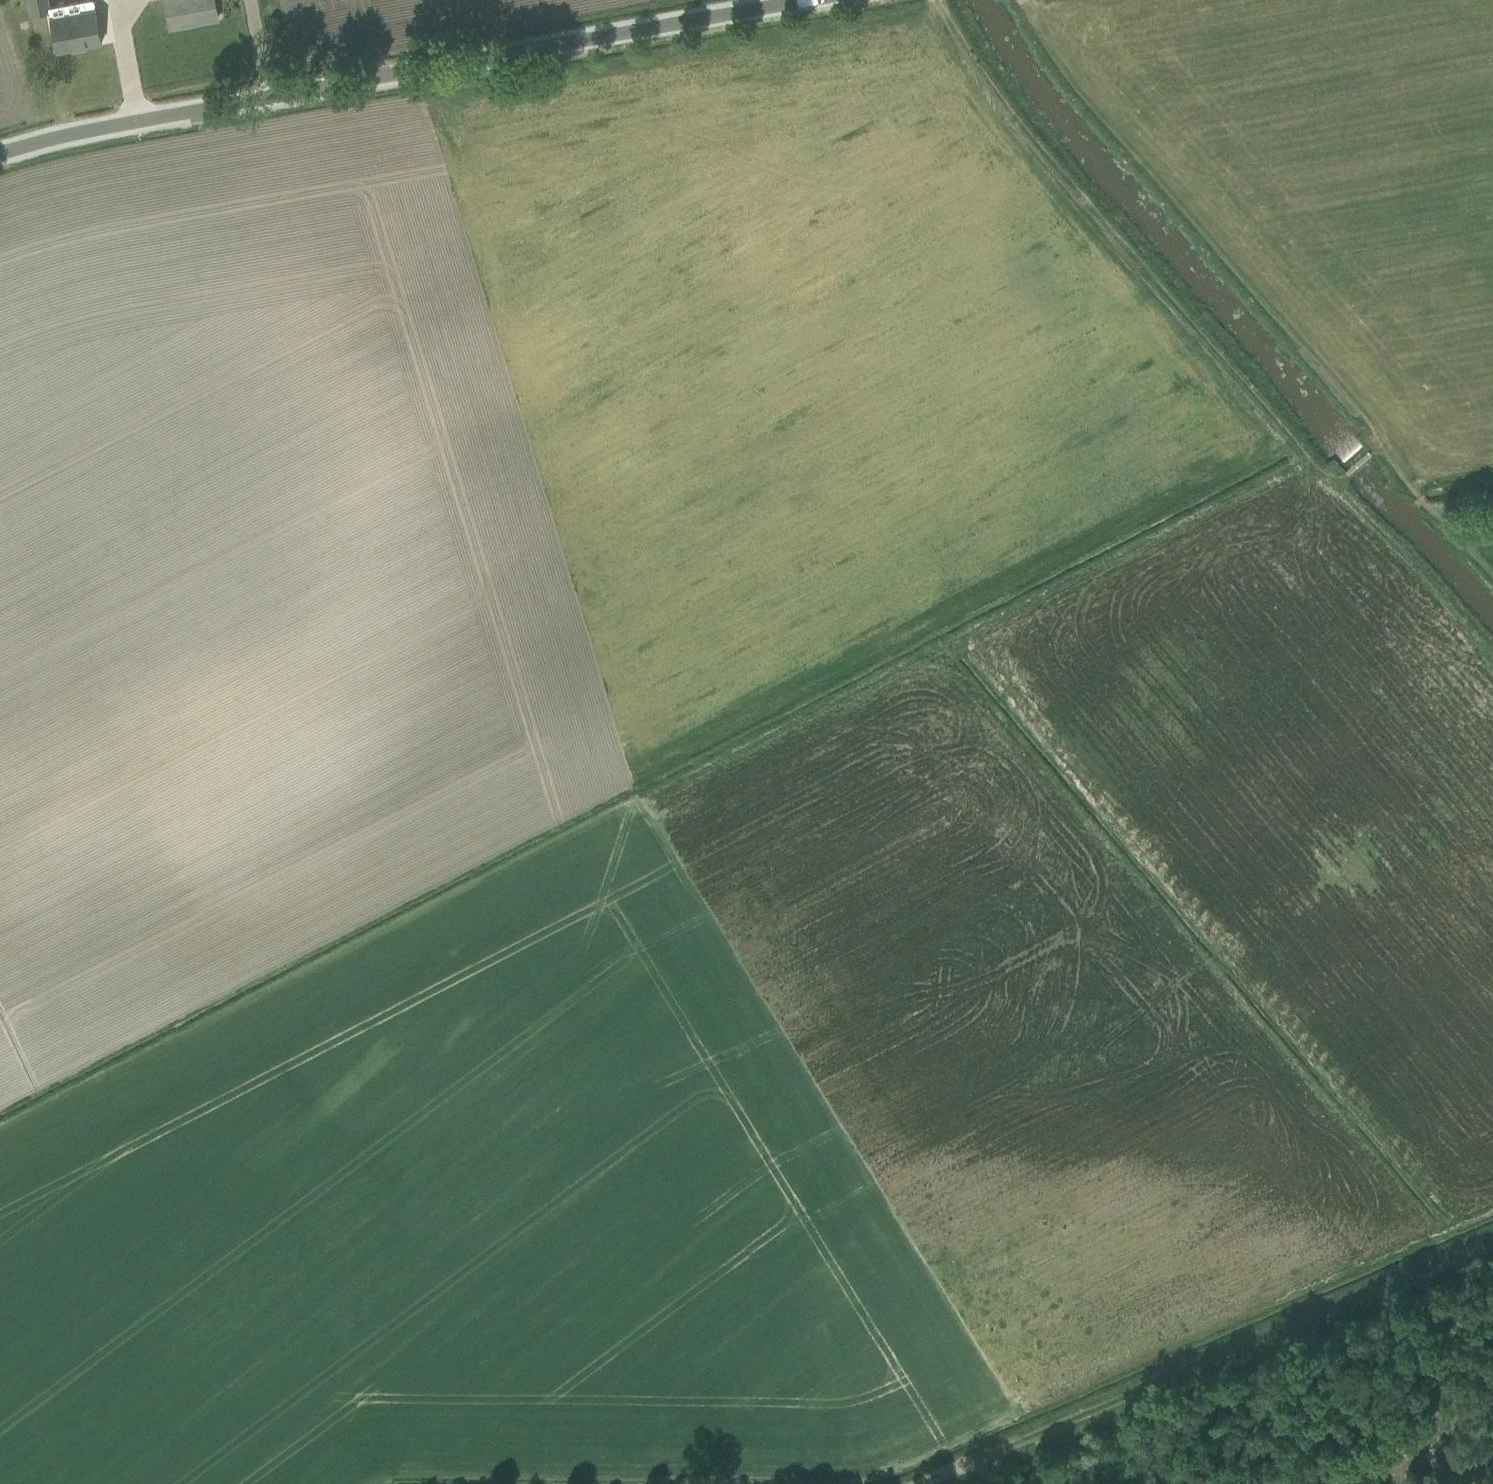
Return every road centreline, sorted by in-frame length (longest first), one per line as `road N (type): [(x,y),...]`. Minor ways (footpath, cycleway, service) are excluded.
road 1 (unclassified): [(0,151),(806,0)]
road 2 (track): [(918,1483),(1492,1235)]

